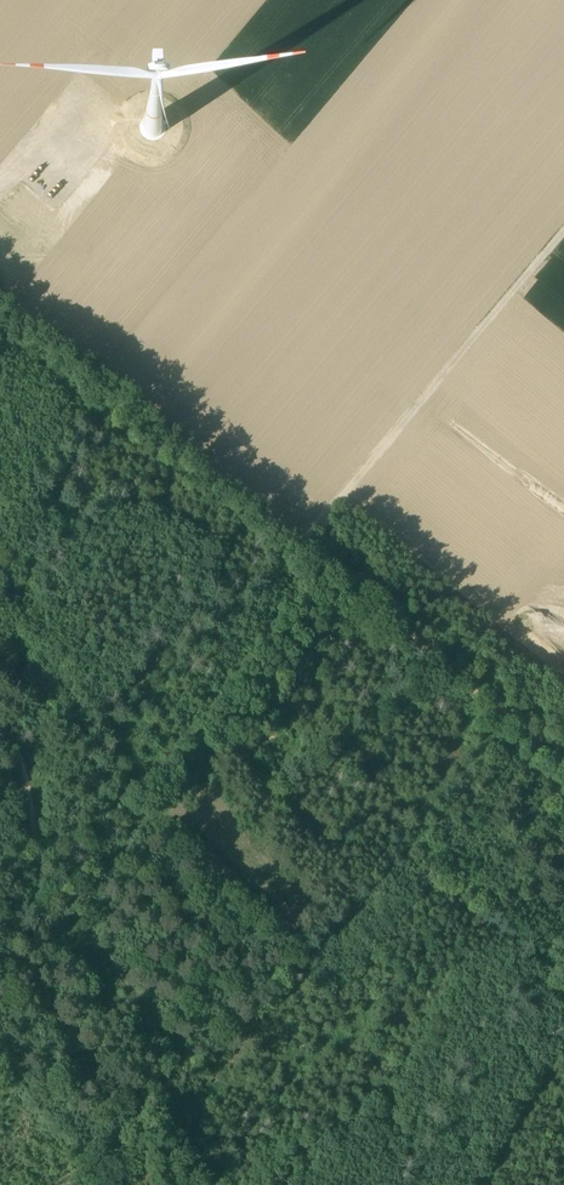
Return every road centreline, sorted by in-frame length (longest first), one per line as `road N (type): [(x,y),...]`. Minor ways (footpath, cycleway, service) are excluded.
road 1 (track): [(563,767),(0,290)]
road 2 (track): [(0,722),(27,759),(49,1019),(209,1184)]
road 3 (track): [(299,542),(563,230)]
road 4 (track): [(563,514),(418,402)]
road 5 (track): [(36,858),(70,850),(103,813),(149,790)]

